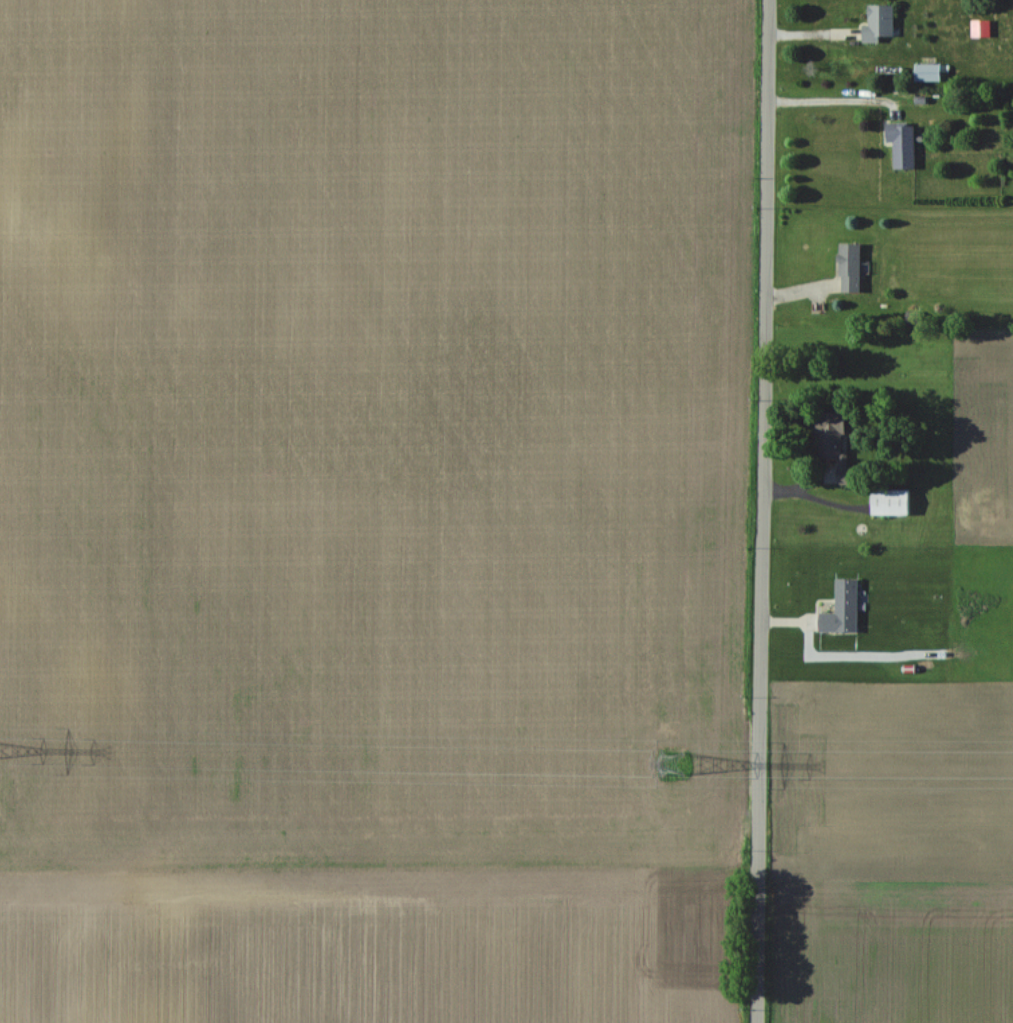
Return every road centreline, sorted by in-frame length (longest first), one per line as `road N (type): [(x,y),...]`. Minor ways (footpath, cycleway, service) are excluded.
road 1 (residential): [(754,1022),(768,0)]

